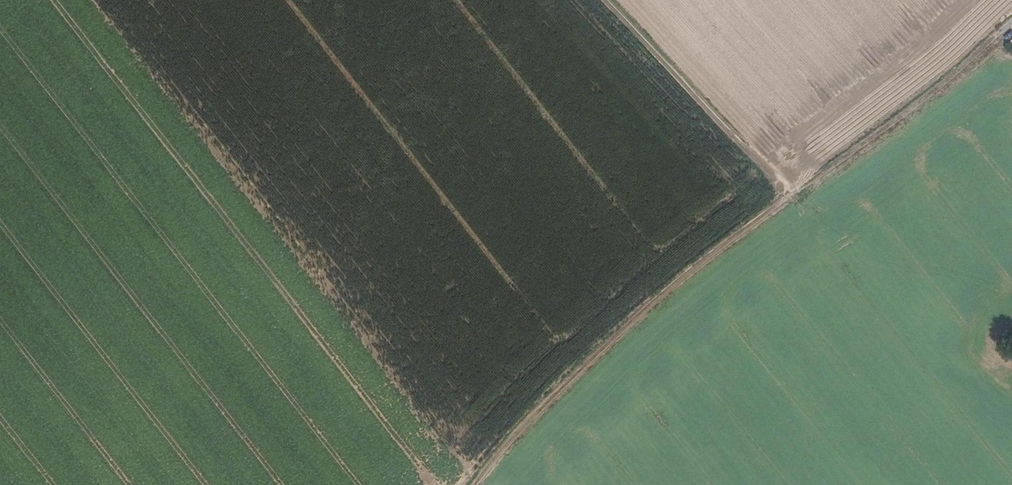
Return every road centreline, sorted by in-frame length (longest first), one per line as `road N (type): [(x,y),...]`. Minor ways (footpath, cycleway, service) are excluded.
road 1 (track): [(1011,17),(638,316),(473,484)]
road 2 (track): [(612,0),(792,196)]

